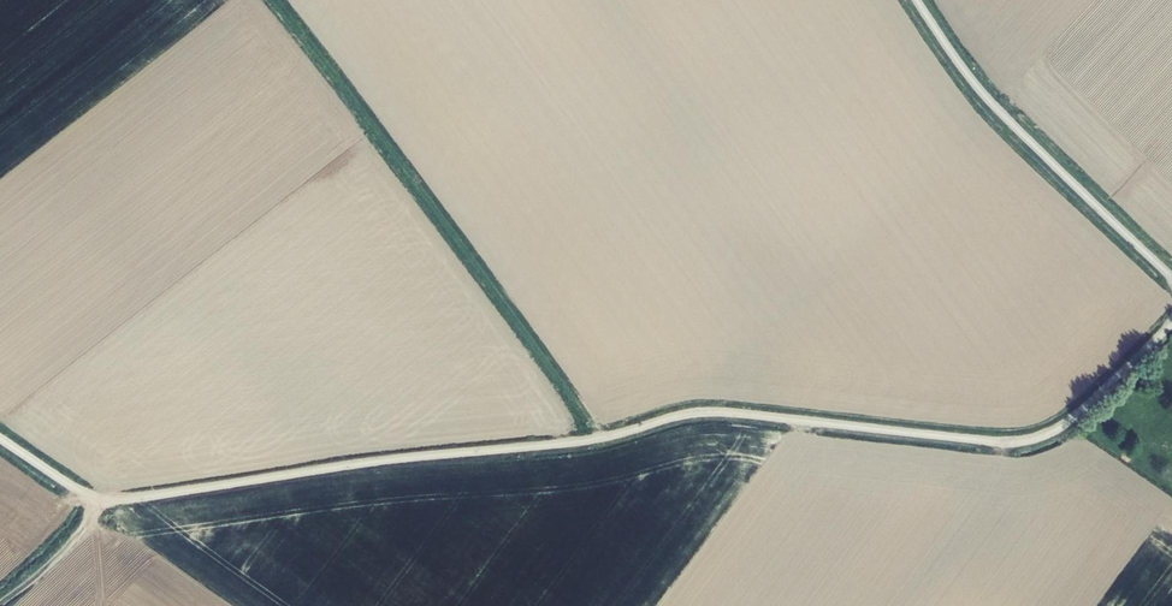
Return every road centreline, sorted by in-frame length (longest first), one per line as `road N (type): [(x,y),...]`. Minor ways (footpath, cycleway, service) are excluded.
road 1 (unclassified): [(1171,321),(1075,416),(1023,442),(701,412),(583,441),(97,500)]
road 2 (unclassified): [(916,0),(988,100),(1171,278)]

